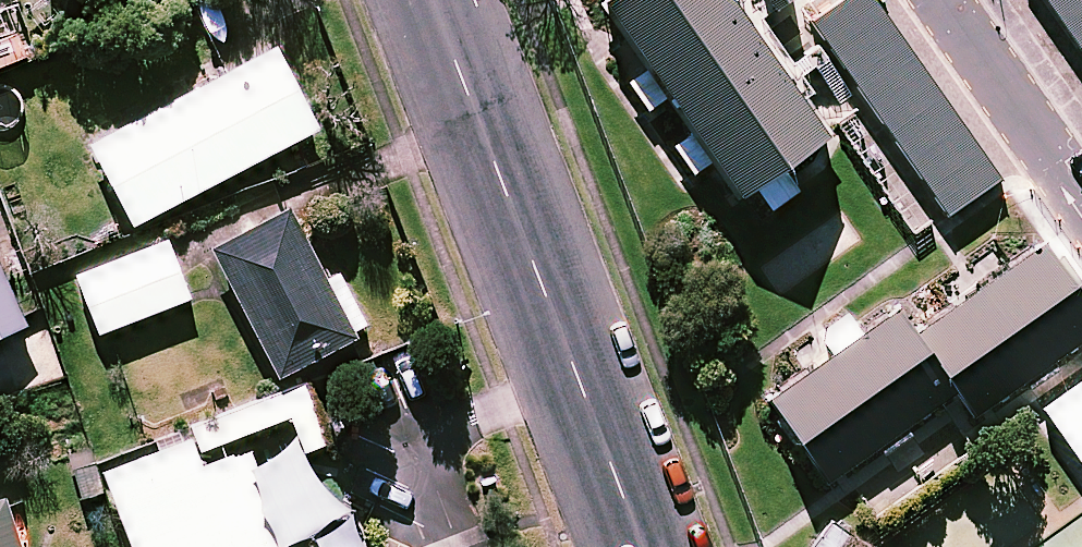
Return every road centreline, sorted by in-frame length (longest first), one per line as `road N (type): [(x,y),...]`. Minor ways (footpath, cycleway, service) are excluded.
road 1 (tertiary): [(432,0),(643,546)]
road 2 (residential): [(941,0),(1081,206)]

